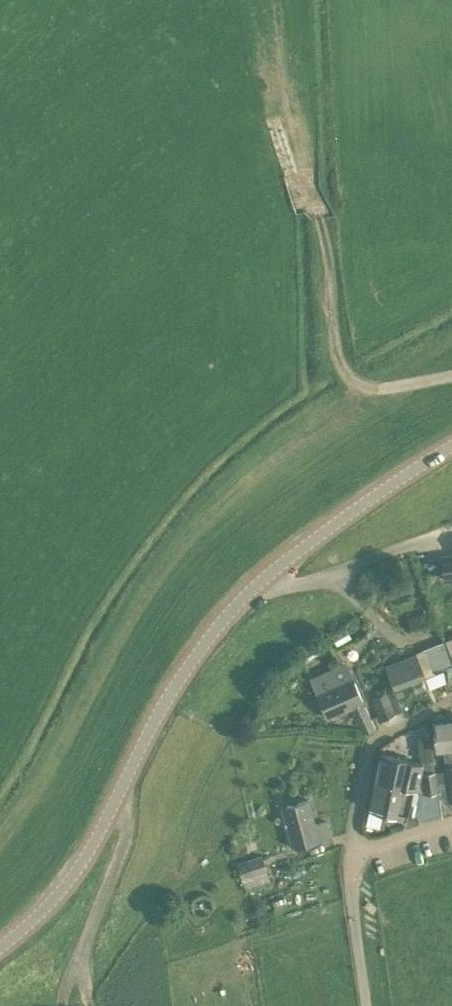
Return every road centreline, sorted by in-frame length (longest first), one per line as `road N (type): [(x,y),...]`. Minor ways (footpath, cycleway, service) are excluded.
road 1 (unclassified): [(0,943),(66,881),(180,679),(255,585),(352,509),(451,449)]
road 2 (track): [(451,375),(378,388),(351,378),(339,357),(319,217)]
road 3 (residential): [(352,859),(371,744),(390,724),(451,697)]
road 4 (residential): [(369,1005),(352,859)]

